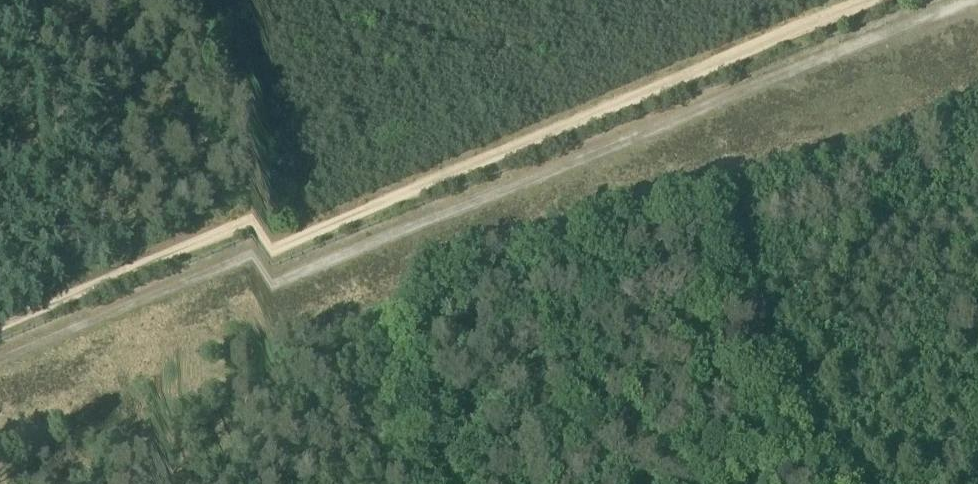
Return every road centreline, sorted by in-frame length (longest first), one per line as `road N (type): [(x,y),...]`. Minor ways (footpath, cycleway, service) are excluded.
road 1 (track): [(0,403),(959,0)]
road 2 (track): [(0,369),(876,0)]

